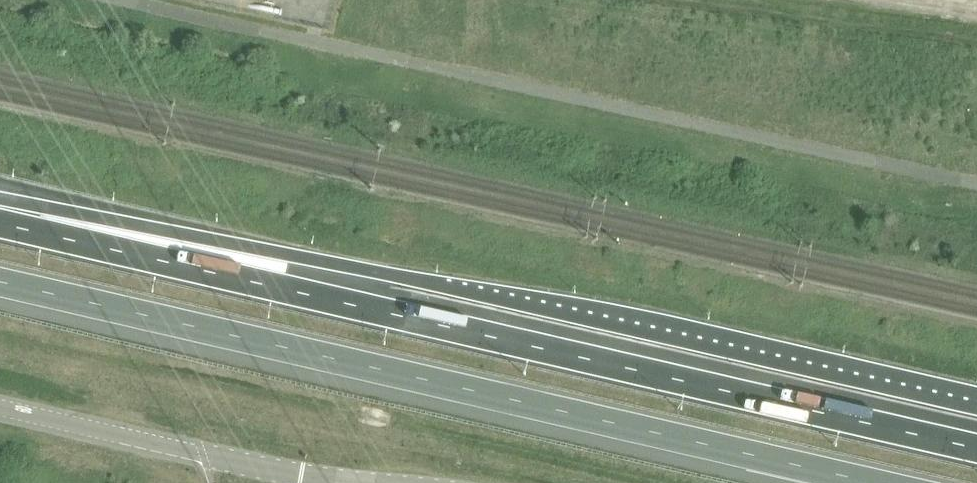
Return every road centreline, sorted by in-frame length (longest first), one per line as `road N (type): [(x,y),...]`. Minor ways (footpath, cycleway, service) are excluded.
road 1 (motorway): [(0,281),(876,482)]
road 2 (motorway): [(976,448),(159,260)]
road 3 (primary): [(976,407),(166,230)]
road 4 (unclassified): [(361,482),(0,410)]
road 5 (trunk): [(166,230),(0,204)]
road 6 (trunk): [(159,260),(0,223)]

